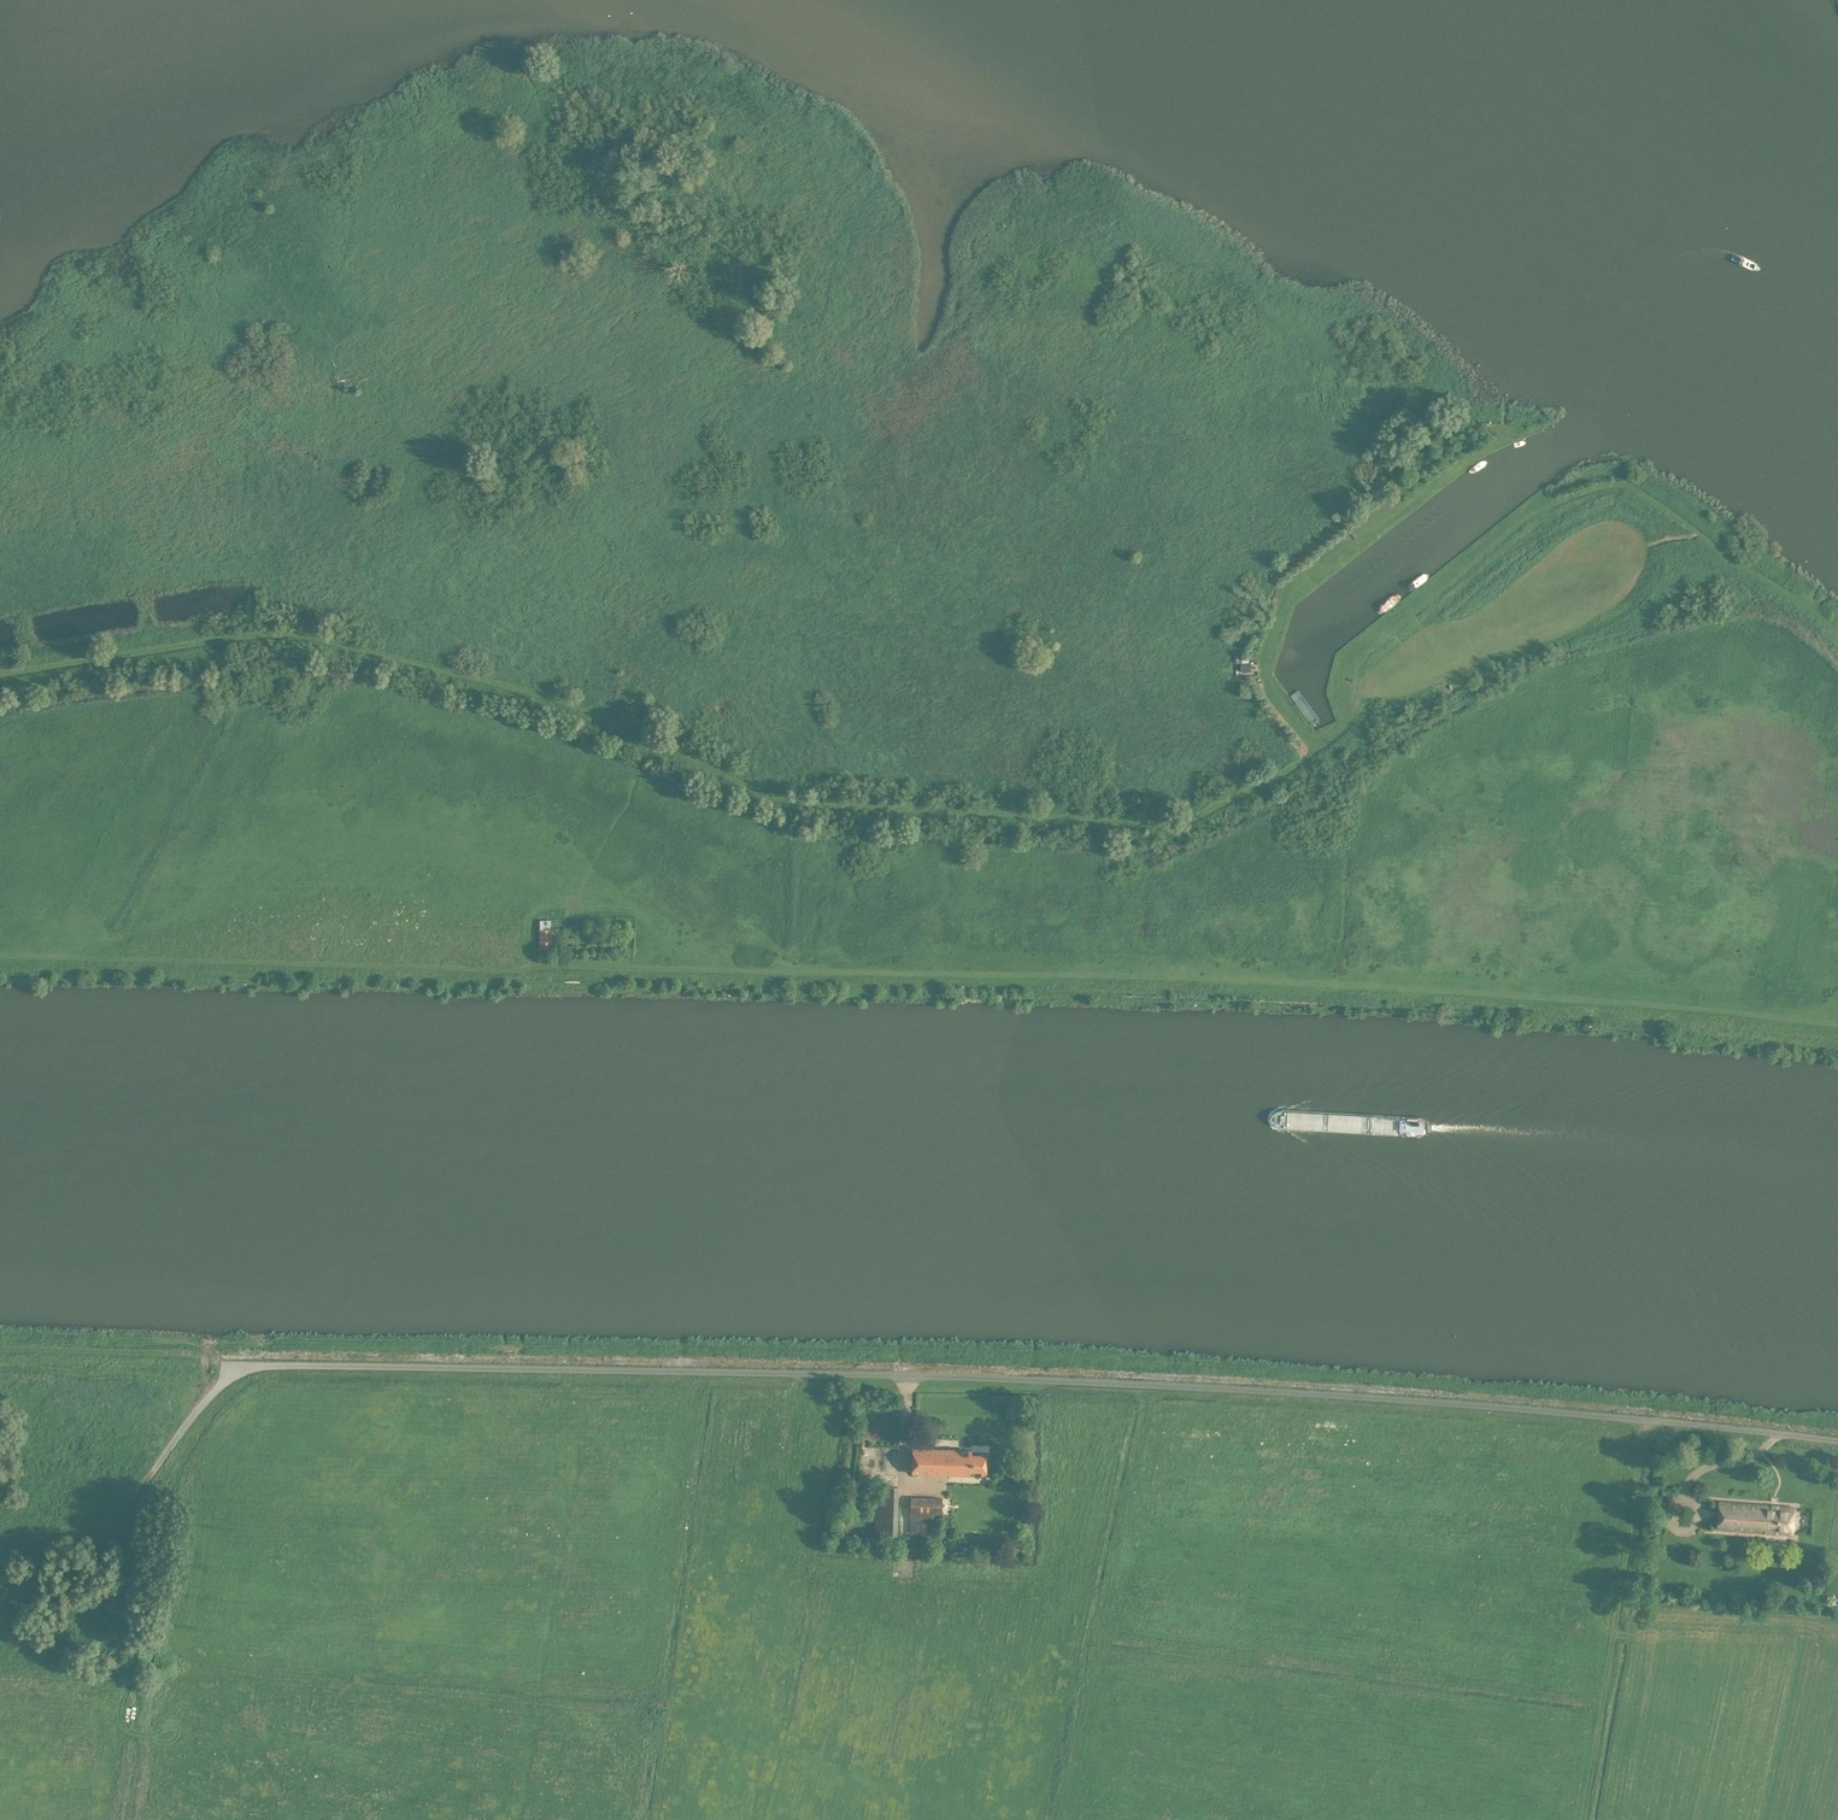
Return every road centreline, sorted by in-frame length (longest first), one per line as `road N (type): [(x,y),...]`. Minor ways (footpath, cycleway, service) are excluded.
road 1 (track): [(1837,631),(1663,505),(1614,485),(1586,488),(1532,509),(1343,662),(1336,693),(1345,718),(1337,736),(1170,824),(795,803),(579,705),(300,633),(227,634),(0,670)]
road 2 (track): [(0,954),(1240,978),(1837,1023)]
road 3 (unclassified): [(1837,1438),(1478,1406),(259,1366),(216,1387),(153,1472)]
road 4 (track): [(0,1347),(204,1351),(213,1390)]
road 5 (track): [(0,1601),(44,1555),(124,1539),(134,1499),(153,1472)]
road 6 (track): [(124,1539),(128,1671)]

